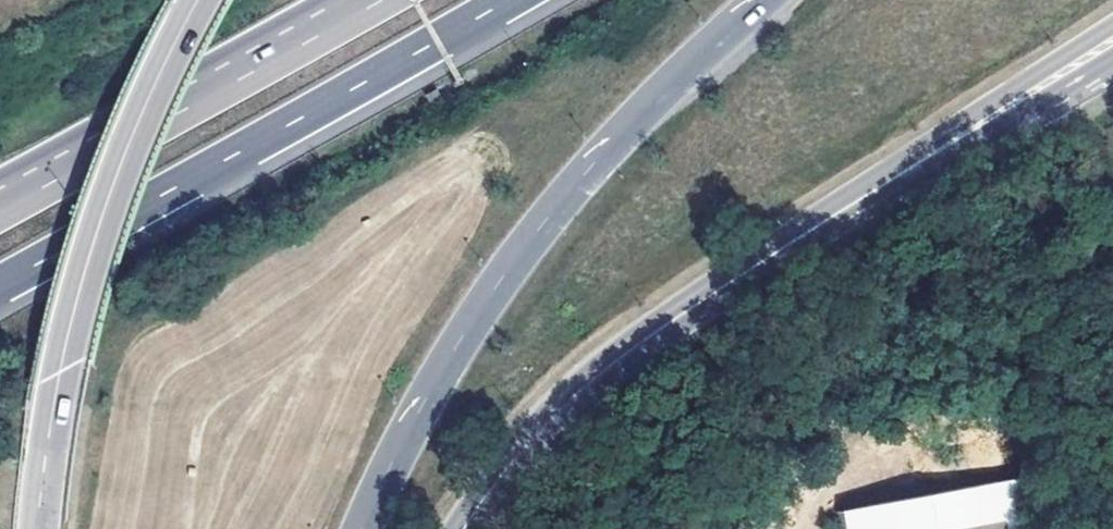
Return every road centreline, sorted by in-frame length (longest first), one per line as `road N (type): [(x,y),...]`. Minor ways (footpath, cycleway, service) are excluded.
road 1 (secondary): [(465,528),(535,436),(601,373),(1112,41)]
road 2 (motorway): [(362,528),(428,396),(515,261),(651,104),(767,0)]
road 3 (motorway): [(0,285),(508,0)]
road 4 (primary): [(199,0),(143,112),(91,256),(62,371),(38,528)]
road 5 (motorway): [(378,0),(0,207)]

